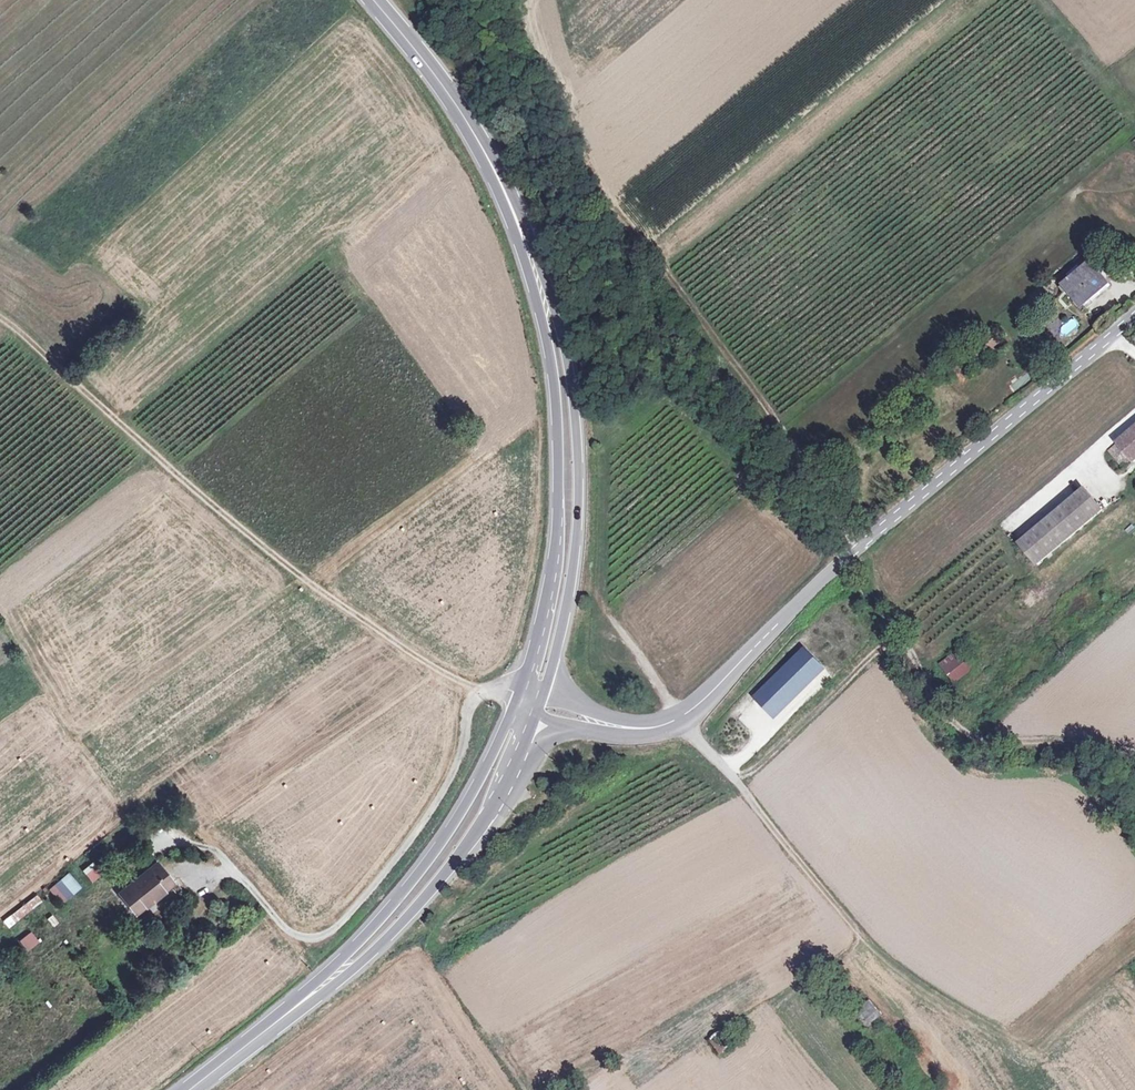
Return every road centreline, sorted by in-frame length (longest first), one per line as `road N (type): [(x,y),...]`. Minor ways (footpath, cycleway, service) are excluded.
road 1 (residential): [(540,707),(643,730),(677,721),(829,572),(1134,312)]
road 2 (track): [(479,689),(343,610),(188,489),(0,322)]
road 3 (track): [(668,725),(741,785),(866,938),(994,1032),(1035,1041)]
road 4 (secondary): [(540,707),(574,562),(579,448),(565,342),(550,287),(522,235)]
road 5 (secondary): [(522,235),(556,402),(558,528),(520,695)]
road 6 (residential): [(228,866),(283,930),(307,939),(335,926),(412,835),(457,762),(467,706),(479,689),(520,695)]
road 7 (track): [(877,532),(607,207)]
road 8 (secondary): [(342,973),(393,934),(485,825),(540,707)]
road 9 (secondary): [(520,695),(455,822),(342,973)]
road 10 (secondary): [(374,0),(463,115),(522,235)]
road 11 (track): [(733,777),(761,764),(885,647)]
road 12 (secondary): [(191,1089),(342,973)]

